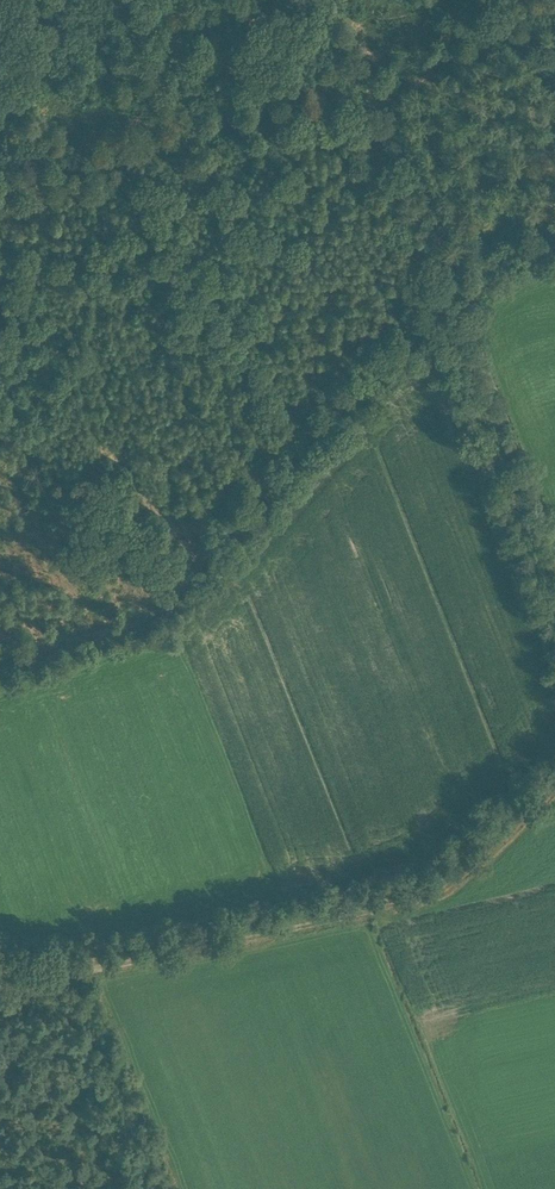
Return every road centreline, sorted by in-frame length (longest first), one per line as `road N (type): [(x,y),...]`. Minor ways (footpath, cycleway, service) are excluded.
road 1 (track): [(0,970),(83,974),(437,895),(554,790)]
road 2 (track): [(0,187),(359,95),(554,23)]
road 3 (track): [(323,0),(444,308)]
road 4 (track): [(444,308),(554,583)]
road 5 (track): [(444,308),(533,237),(554,239)]

